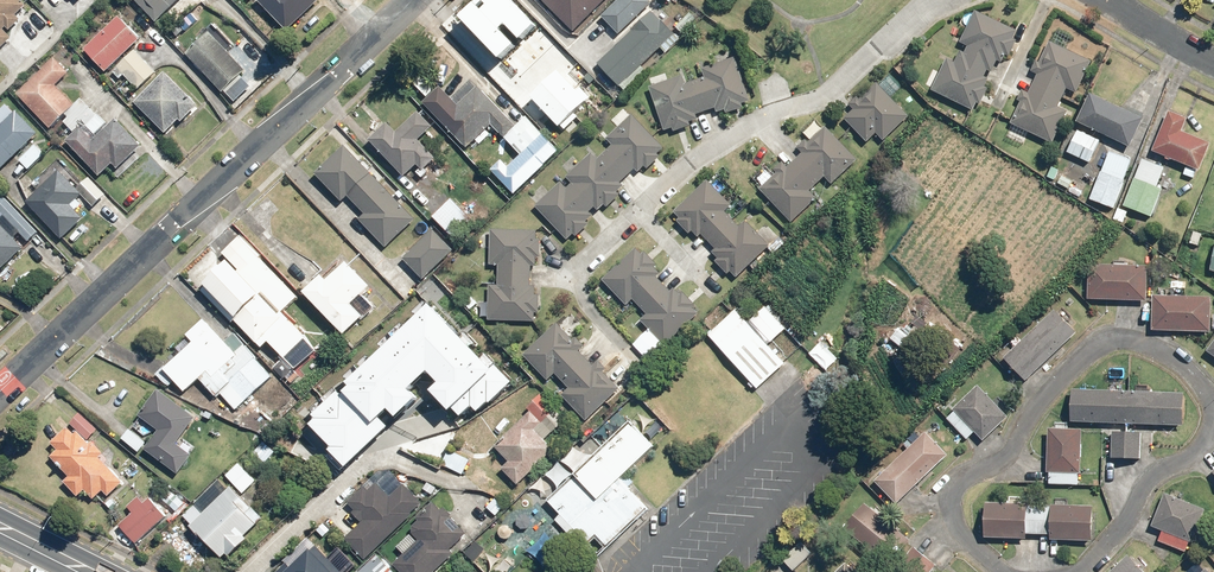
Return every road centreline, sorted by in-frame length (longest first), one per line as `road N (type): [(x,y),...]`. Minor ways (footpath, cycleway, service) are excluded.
road 1 (residential): [(411,0),(0,392)]
road 2 (residential): [(636,365),(584,305),(582,266),(699,157),(829,92),(931,0)]

